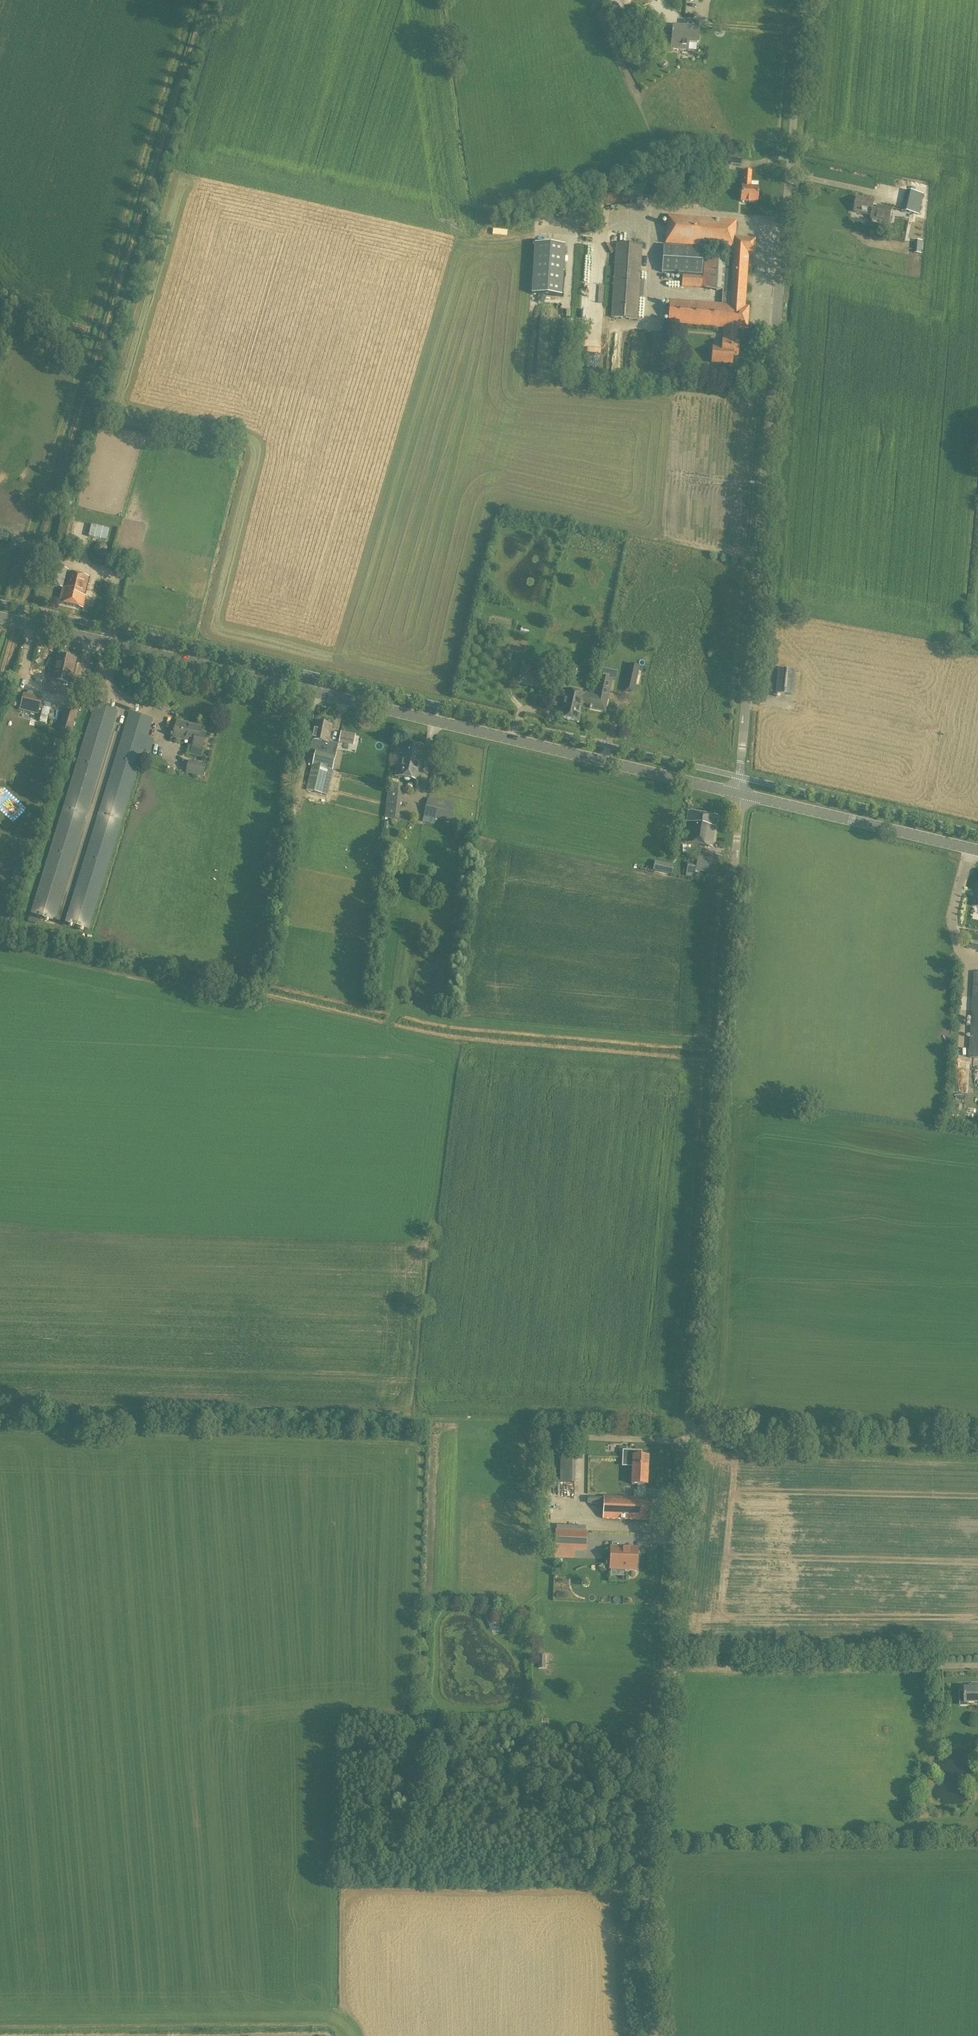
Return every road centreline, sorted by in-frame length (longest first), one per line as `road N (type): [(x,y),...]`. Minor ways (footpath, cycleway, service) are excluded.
road 1 (unclassified): [(655,2035),(645,1899),(744,792)]
road 2 (unclassified): [(744,792),(806,0)]
road 3 (secondary): [(0,614),(744,792)]
road 4 (secondary): [(744,792),(977,847)]

